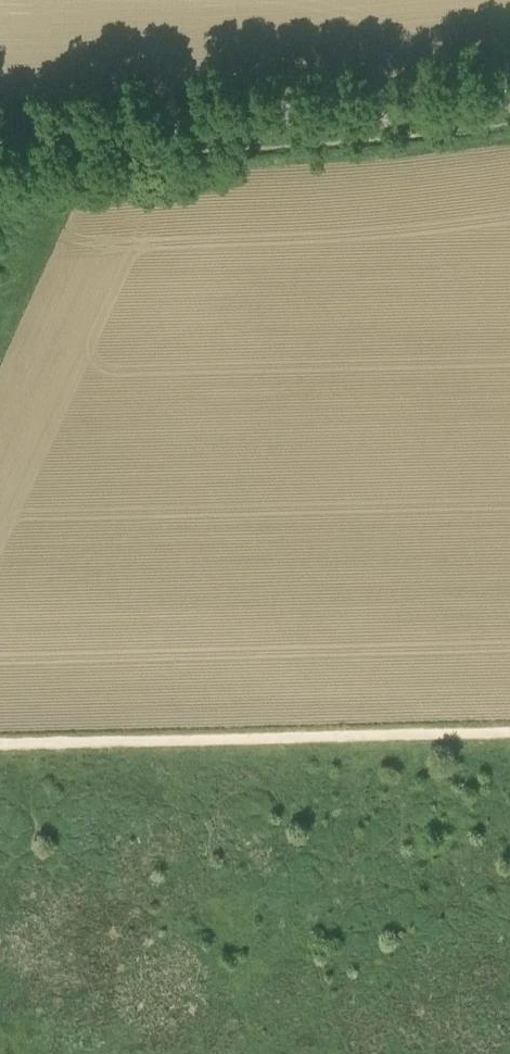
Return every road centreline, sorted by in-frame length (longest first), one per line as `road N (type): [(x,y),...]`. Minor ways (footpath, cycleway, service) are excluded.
road 1 (tertiary): [(509,97),(362,114),(0,132)]

